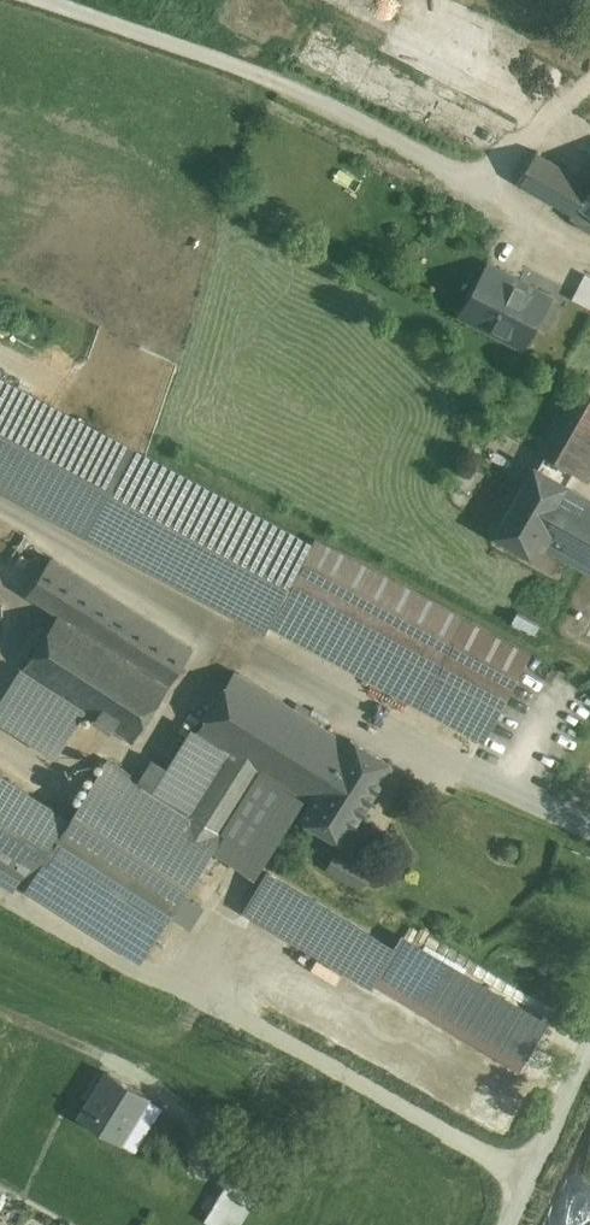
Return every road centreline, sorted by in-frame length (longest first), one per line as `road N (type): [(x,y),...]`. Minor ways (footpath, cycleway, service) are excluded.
road 1 (residential): [(589,1050),(513,1224)]

